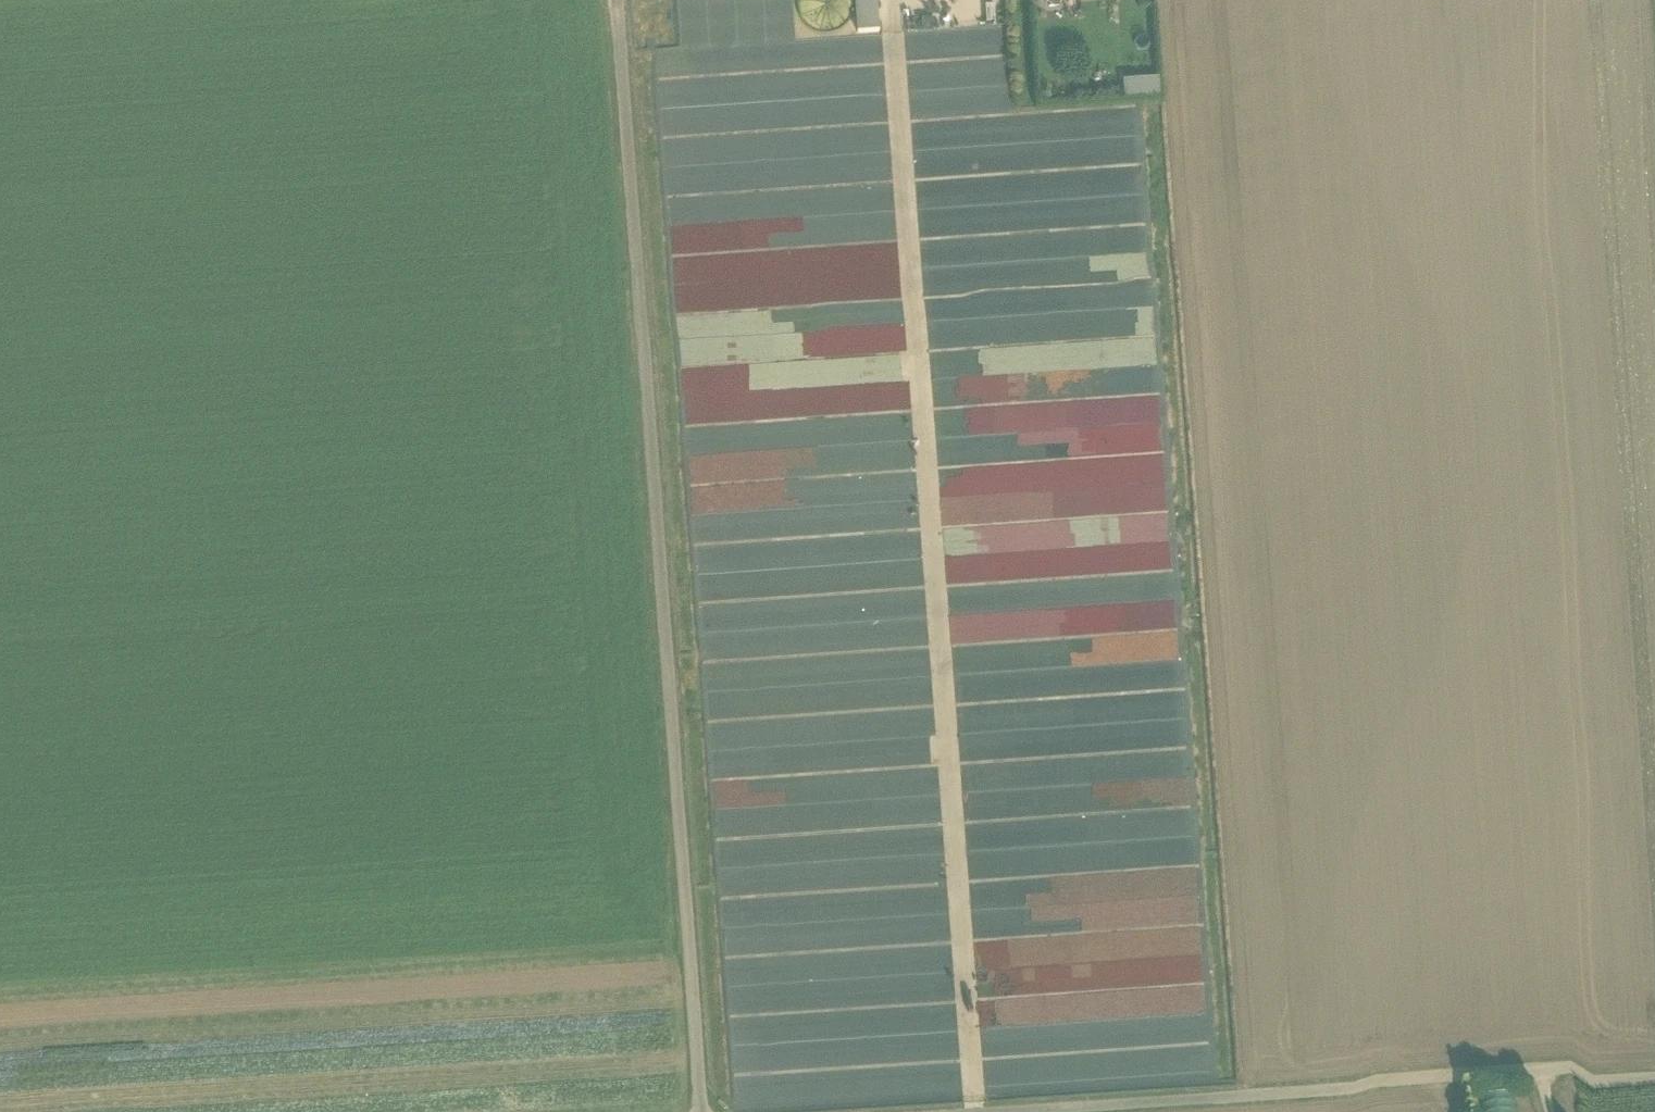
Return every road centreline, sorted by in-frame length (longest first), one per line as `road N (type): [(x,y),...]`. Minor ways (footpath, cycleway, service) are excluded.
road 1 (track): [(974,1111),(890,0)]
road 2 (unclassified): [(615,0),(698,1111)]
road 3 (unclassified): [(1205,1111),(1654,1083)]

